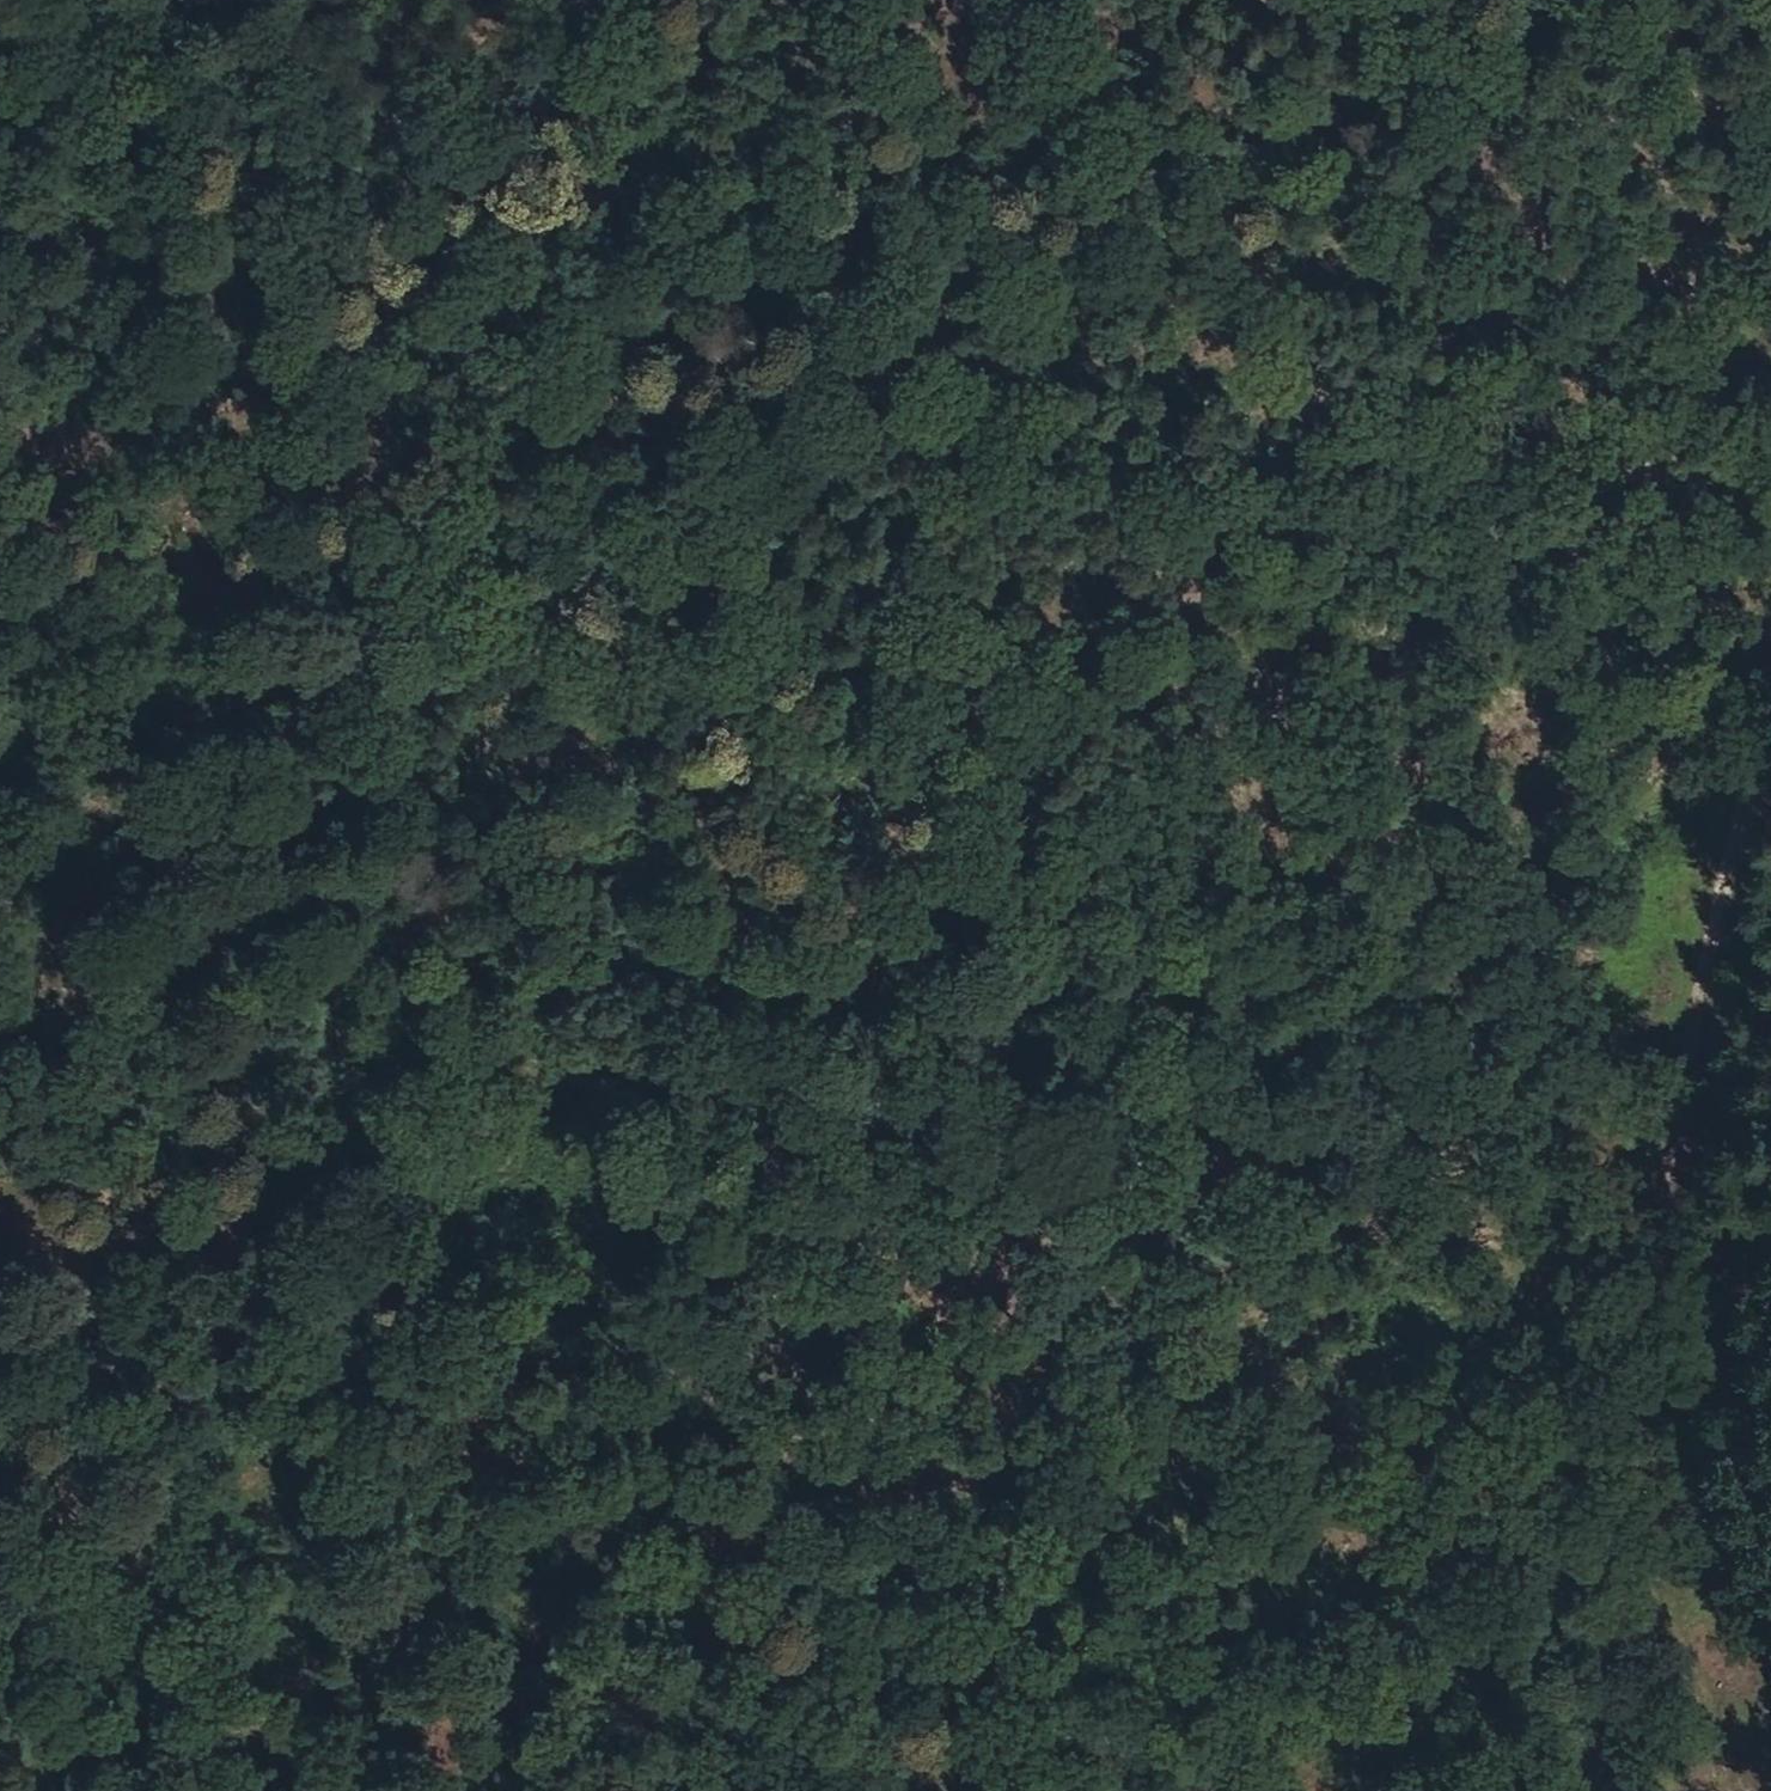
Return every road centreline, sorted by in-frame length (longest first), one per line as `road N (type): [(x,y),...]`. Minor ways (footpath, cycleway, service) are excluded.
road 1 (track): [(1770,1579),(1662,1325),(1666,1228),(1743,830),(1770,764)]

